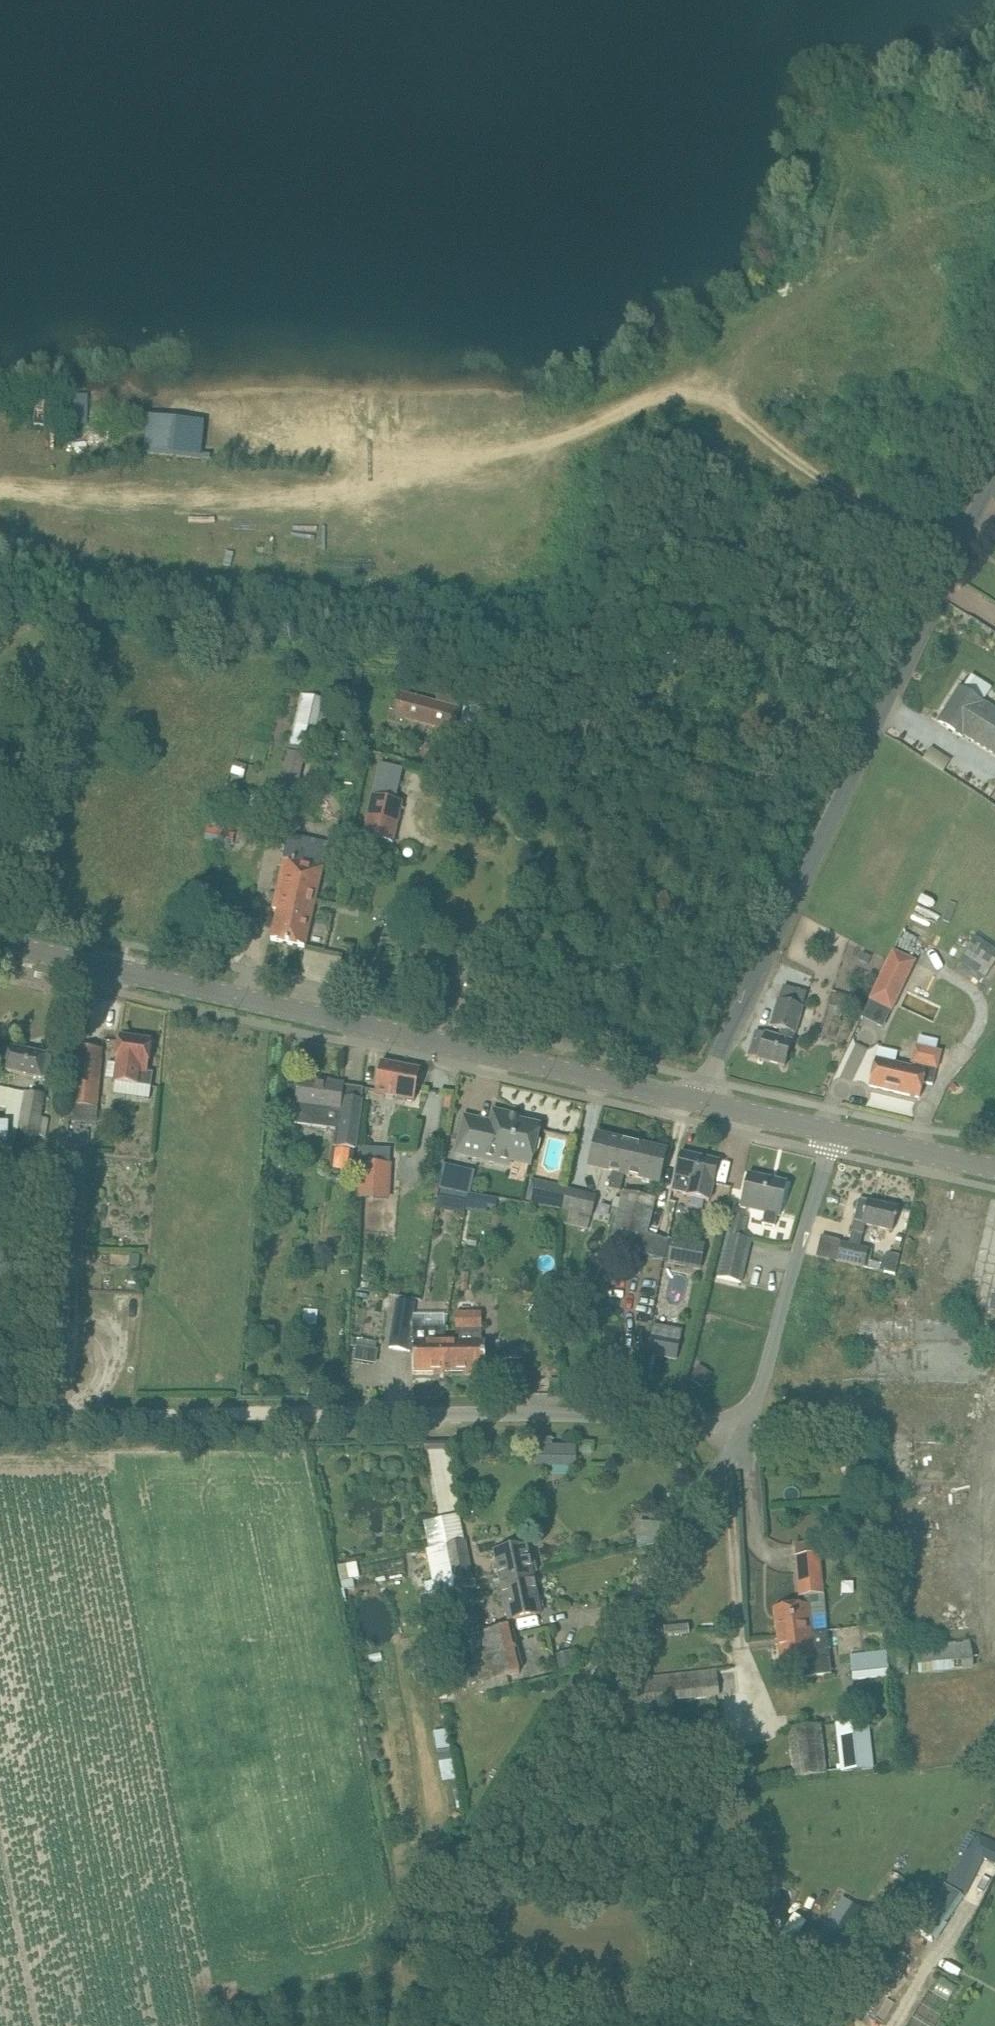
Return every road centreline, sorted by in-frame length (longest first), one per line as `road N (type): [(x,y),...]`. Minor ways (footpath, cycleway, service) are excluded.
road 1 (unclassified): [(751,1429),(0,1421)]
road 2 (tertiary): [(704,1103),(0,943)]
road 3 (unclassified): [(704,1103),(994,501)]
road 4 (unclassified): [(404,1947),(751,1429)]
road 5 (unclassified): [(842,1136),(751,1429)]
road 6 (tertiary): [(994,1171),(842,1136)]
road 7 (tertiary): [(842,1136),(704,1103)]

